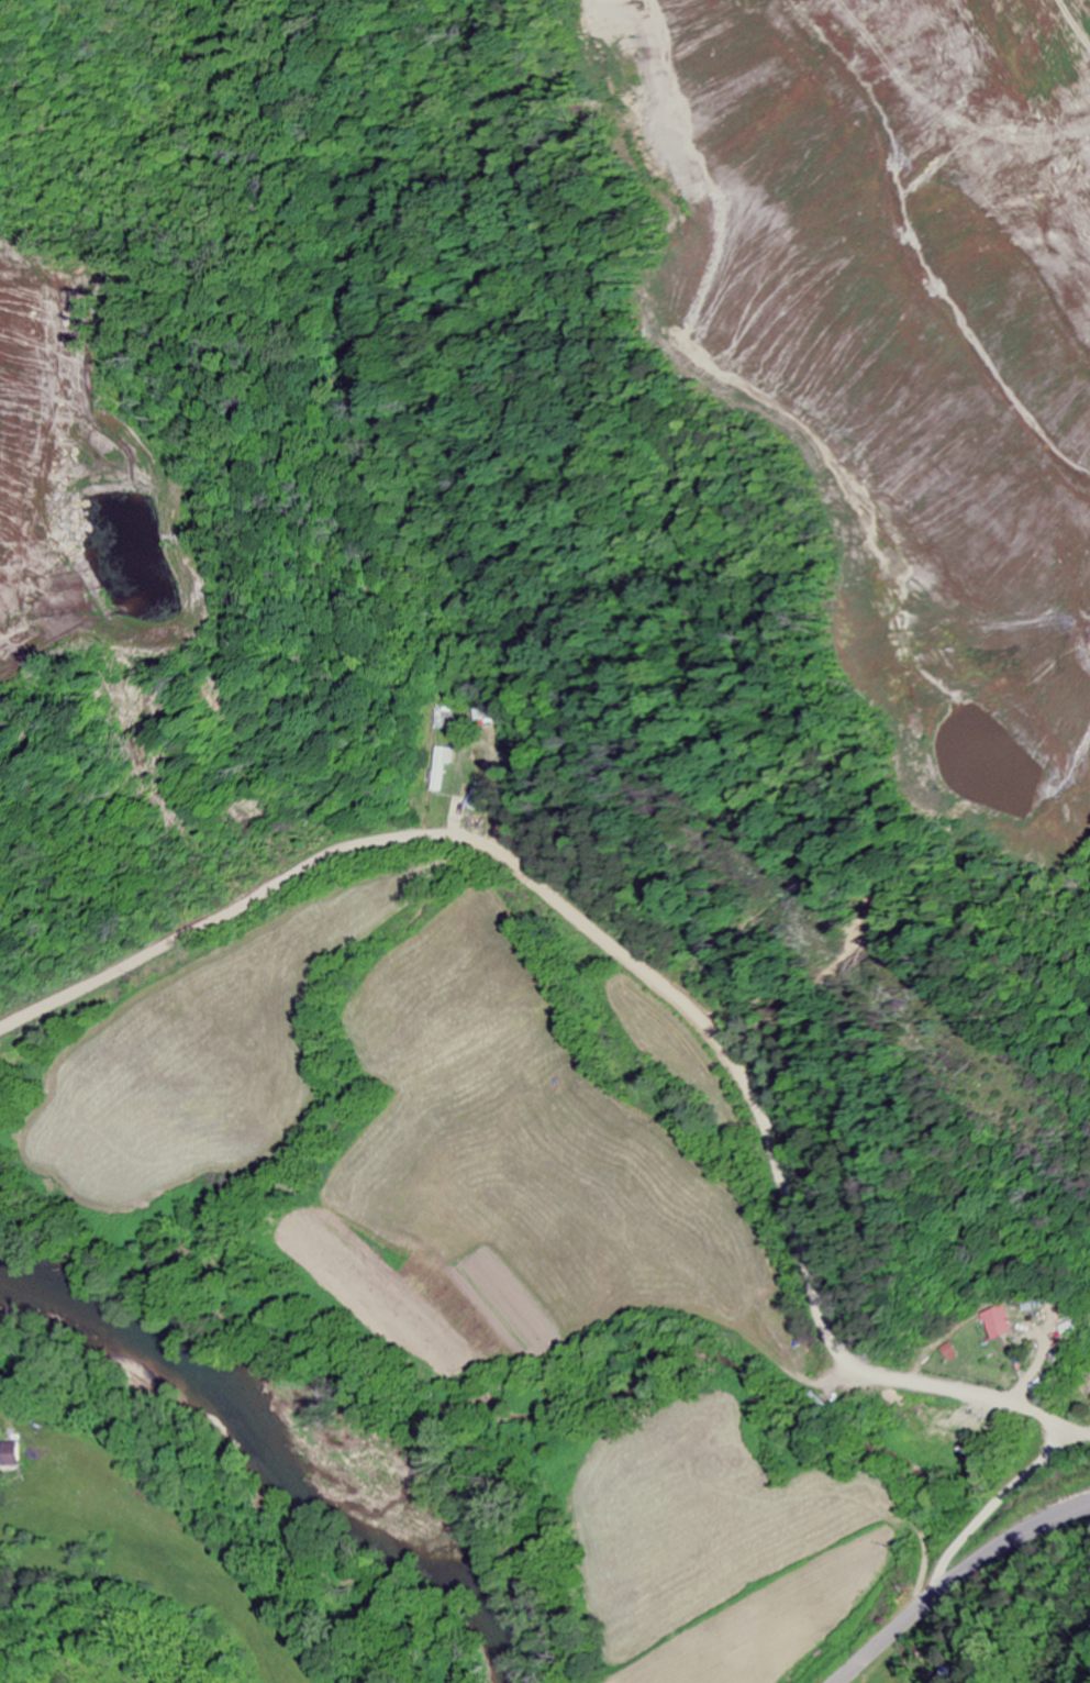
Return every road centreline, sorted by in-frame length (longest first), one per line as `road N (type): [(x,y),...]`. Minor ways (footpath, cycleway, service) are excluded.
road 1 (residential): [(1033,1411),(909,1384),(853,1360),(818,1311),(757,1114),(708,1034),(519,871),(467,841),(426,834),(340,852),(0,1026)]
road 2 (residential): [(1089,1514),(968,1530),(910,1616),(841,1682)]
road 3 (residential): [(968,1530),(1041,1460),(1047,1436),(1033,1411)]

